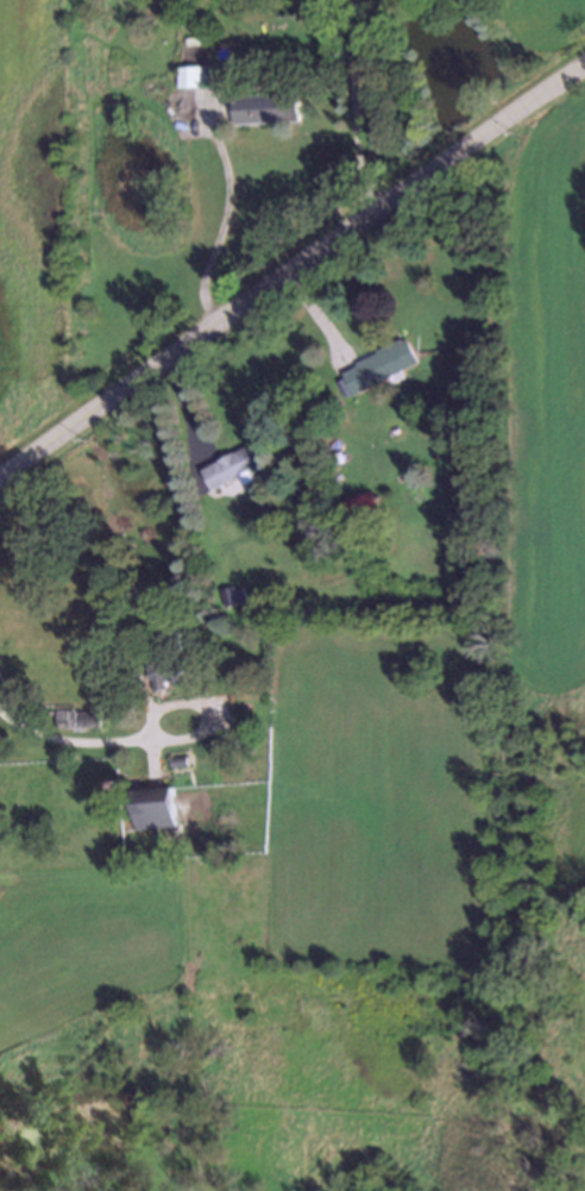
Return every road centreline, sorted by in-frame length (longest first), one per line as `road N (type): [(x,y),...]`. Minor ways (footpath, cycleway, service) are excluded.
road 1 (tertiary): [(0,474),(584,67)]

